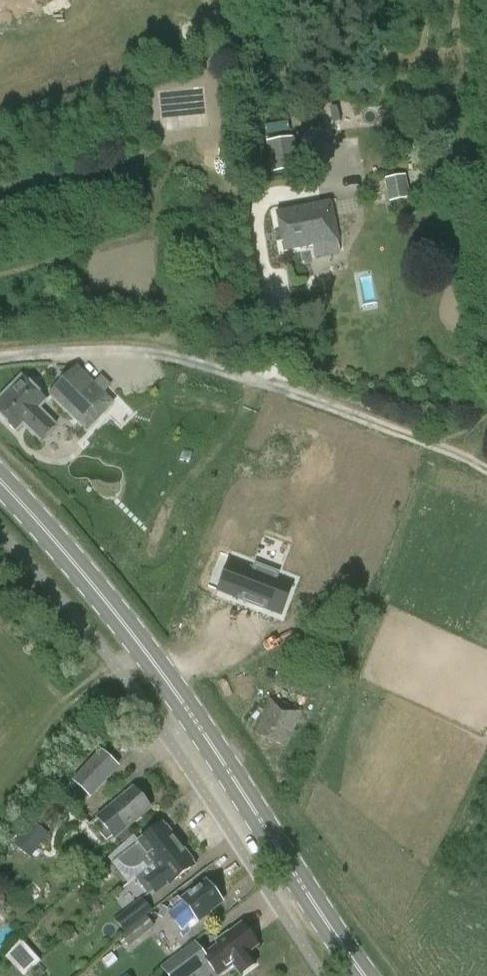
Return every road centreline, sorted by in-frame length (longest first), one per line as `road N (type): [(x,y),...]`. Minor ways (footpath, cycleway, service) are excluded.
road 1 (secondary): [(360,975),(162,672),(0,477)]
road 2 (track): [(486,468),(215,368),(131,351),(0,358)]

